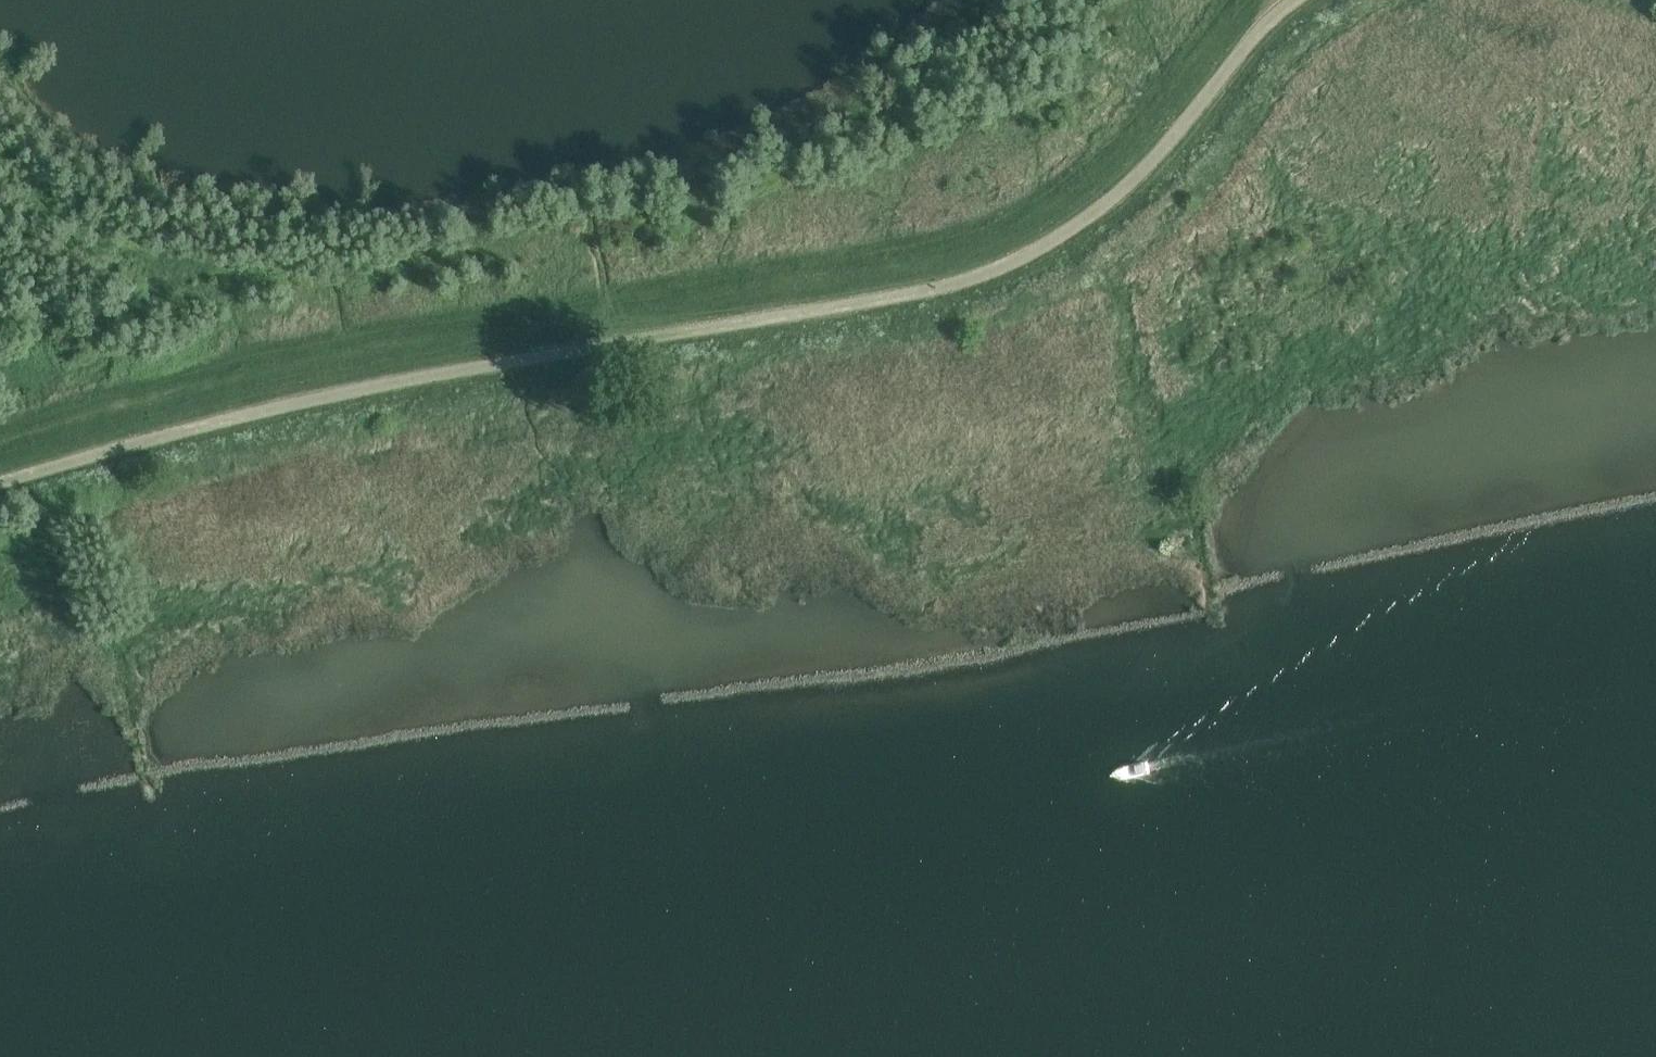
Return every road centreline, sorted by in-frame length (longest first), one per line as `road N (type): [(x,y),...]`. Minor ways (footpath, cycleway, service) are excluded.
road 1 (track): [(0,486),(335,393),(919,297),(1003,271),(1123,198),(1283,0)]

